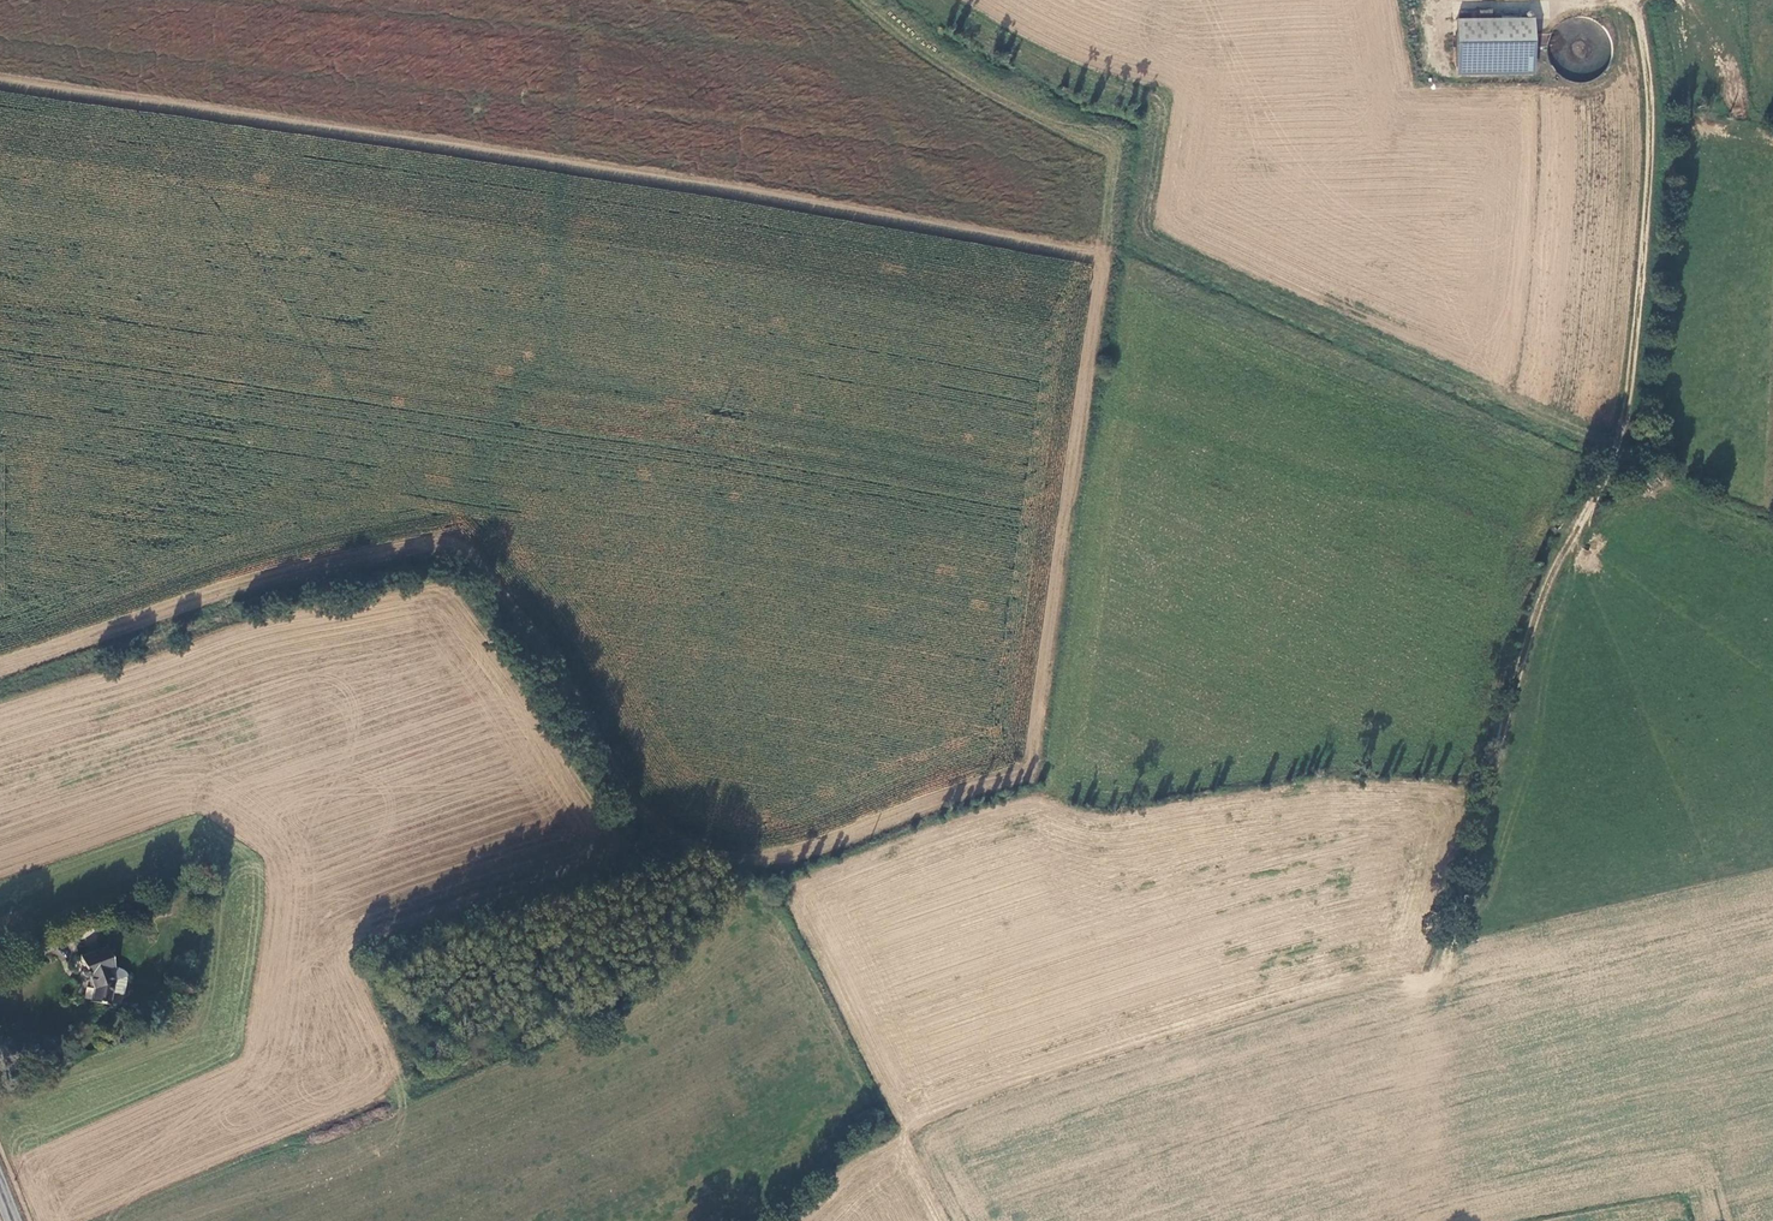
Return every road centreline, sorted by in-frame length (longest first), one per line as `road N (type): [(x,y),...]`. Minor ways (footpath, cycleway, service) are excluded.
road 1 (track): [(1445,966),(1548,578),(1617,452),(1628,408),(1652,135),(1639,0)]

